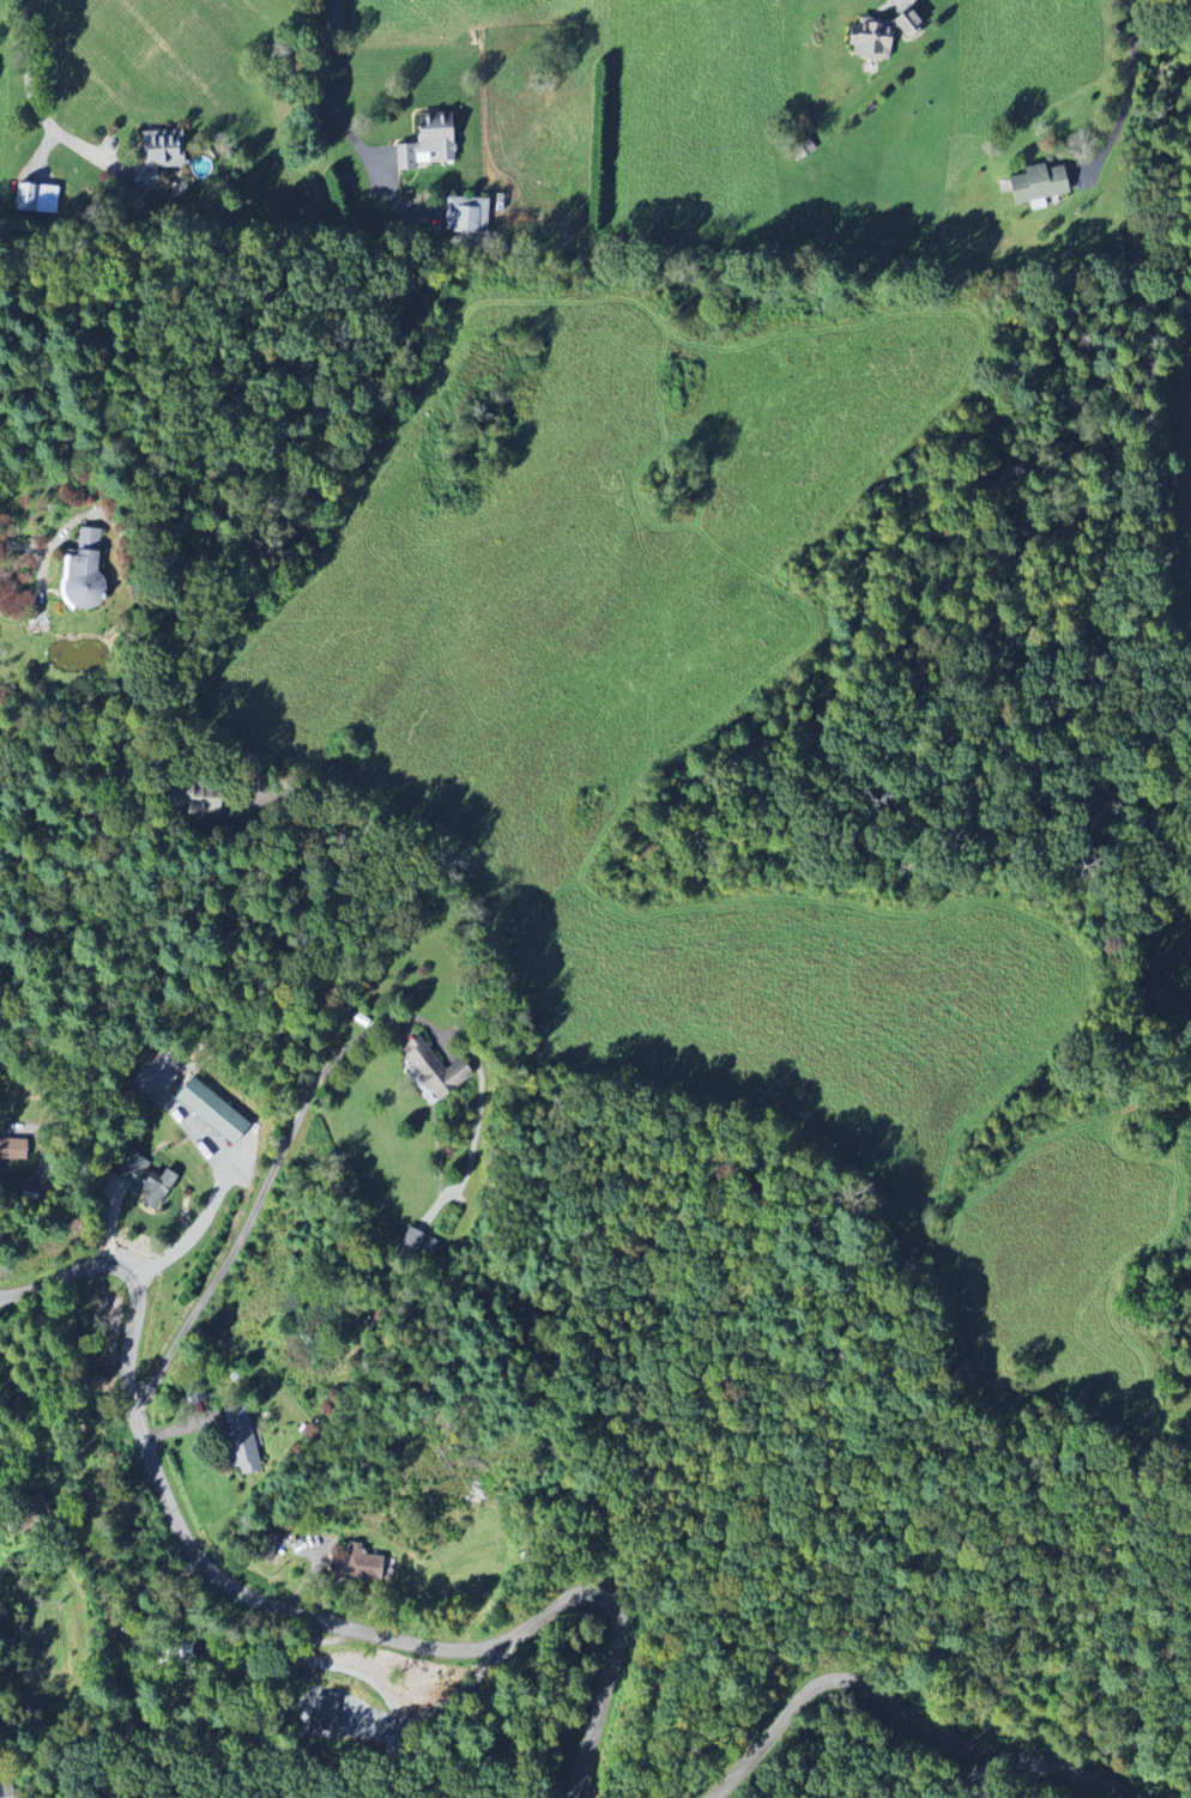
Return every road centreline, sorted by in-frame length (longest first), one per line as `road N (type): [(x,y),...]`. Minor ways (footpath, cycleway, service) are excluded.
road 1 (residential): [(571,1797),(598,1702),(607,1585),(584,1581),(503,1645),(470,1651),(381,1643),(264,1602),(197,1554),(177,1525),(147,1441),(131,1357),(139,1276),(111,1260),(0,1302)]
road 2 (residential): [(1115,1797),(973,1750),(869,1688),(832,1693),(770,1736),(706,1797)]

